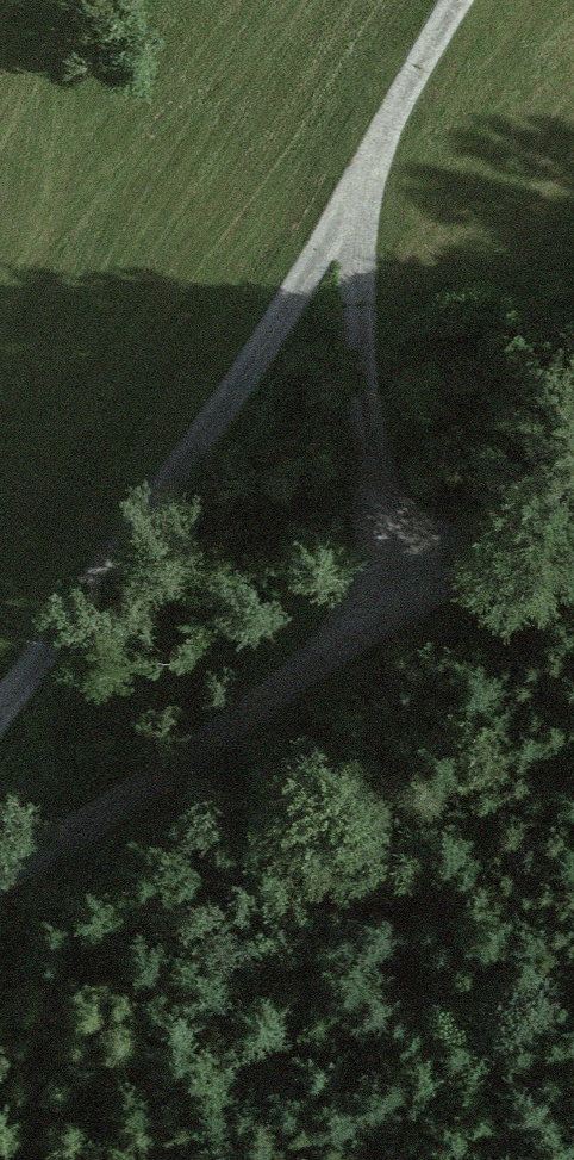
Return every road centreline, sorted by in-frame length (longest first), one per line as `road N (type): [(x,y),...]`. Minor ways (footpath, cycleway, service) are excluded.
road 1 (track): [(0,723),(80,618),(359,188),(461,0)]
road 2 (track): [(0,878),(409,603),(515,545),(573,523)]
road 3 (track): [(359,188),(372,421),(409,603)]

